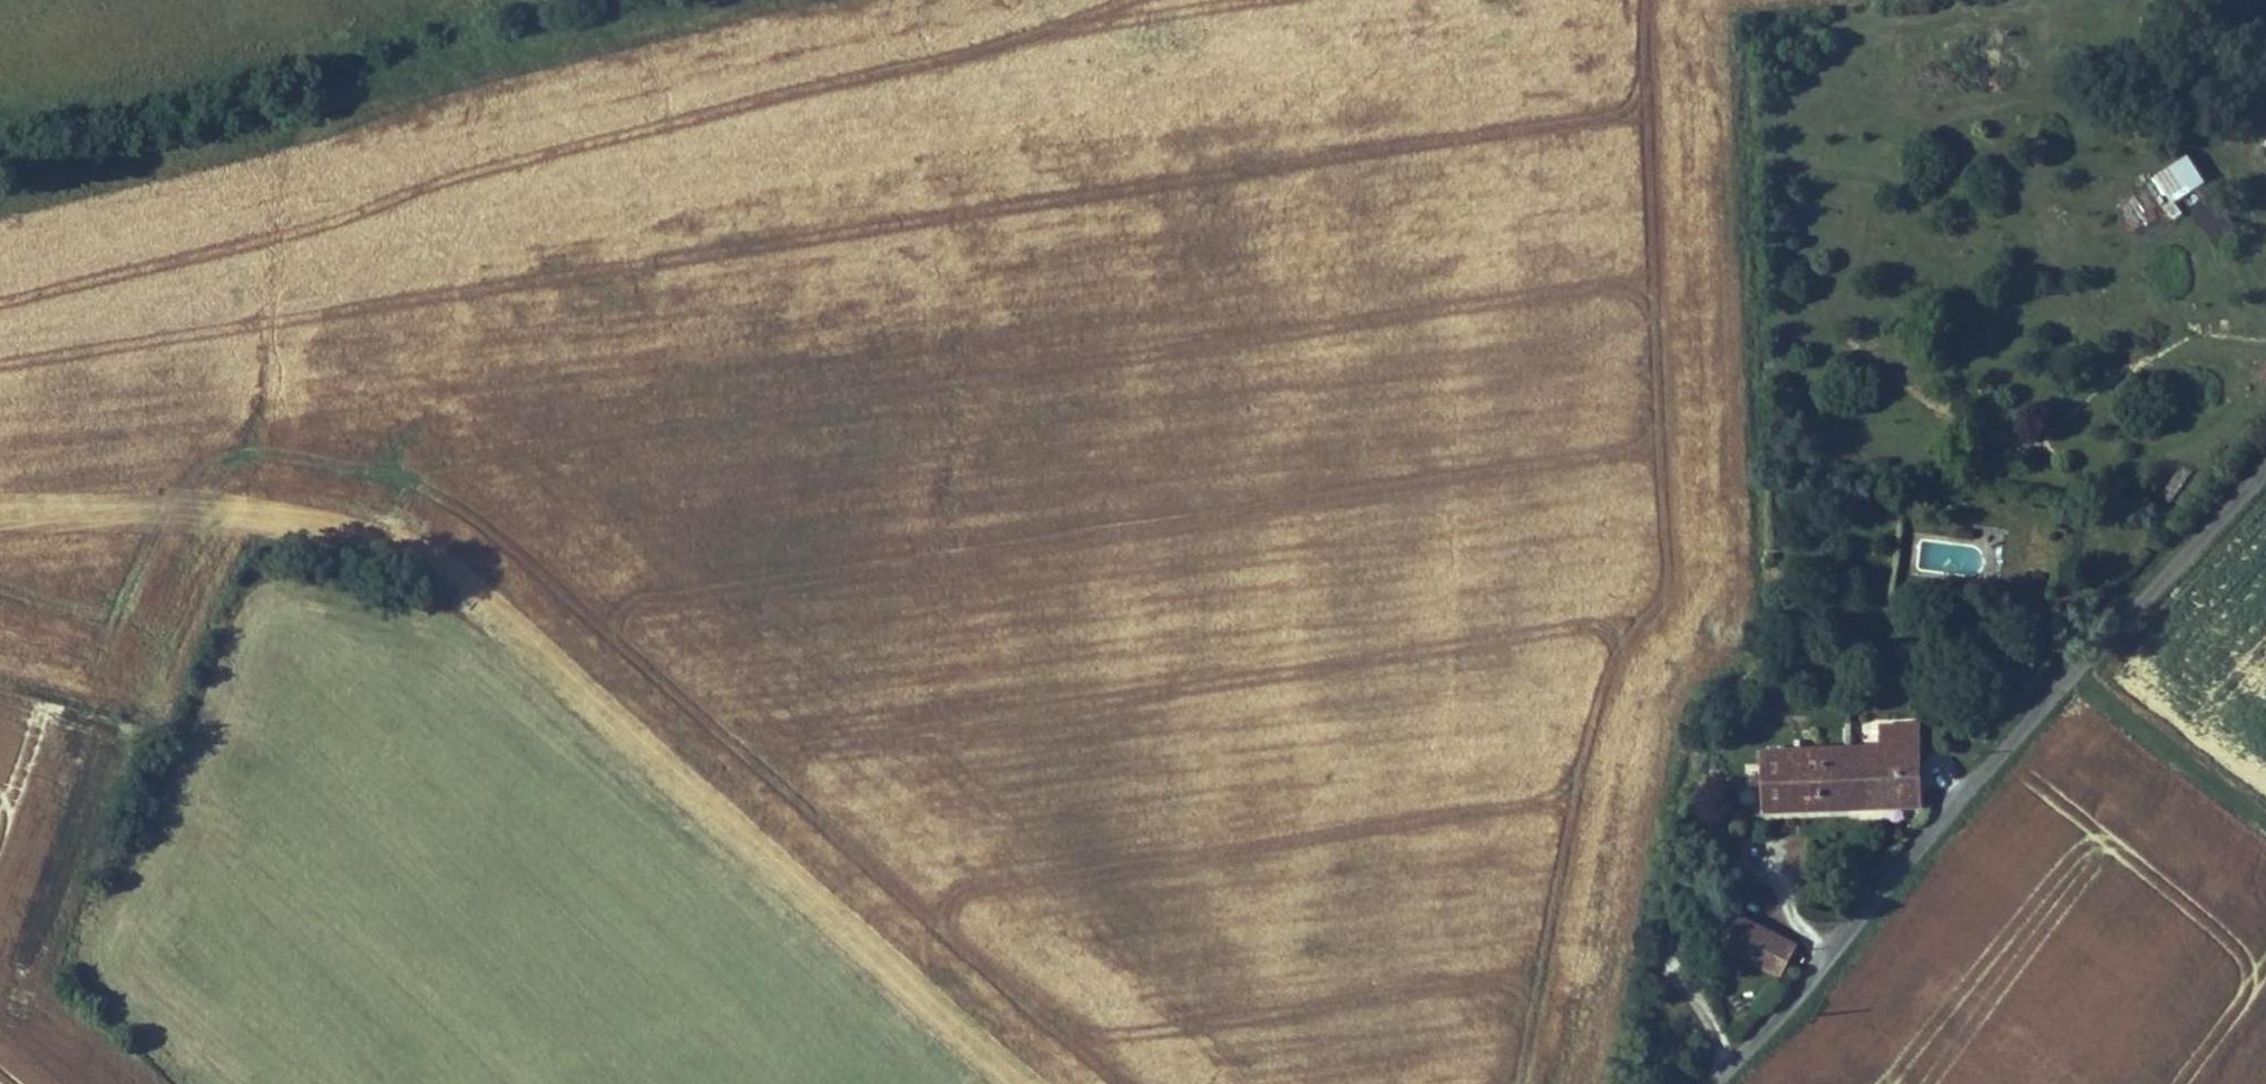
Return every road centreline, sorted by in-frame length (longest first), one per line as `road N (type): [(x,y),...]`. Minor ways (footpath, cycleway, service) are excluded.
road 1 (unclassified): [(1714,1083),(1964,794),(2265,473)]

